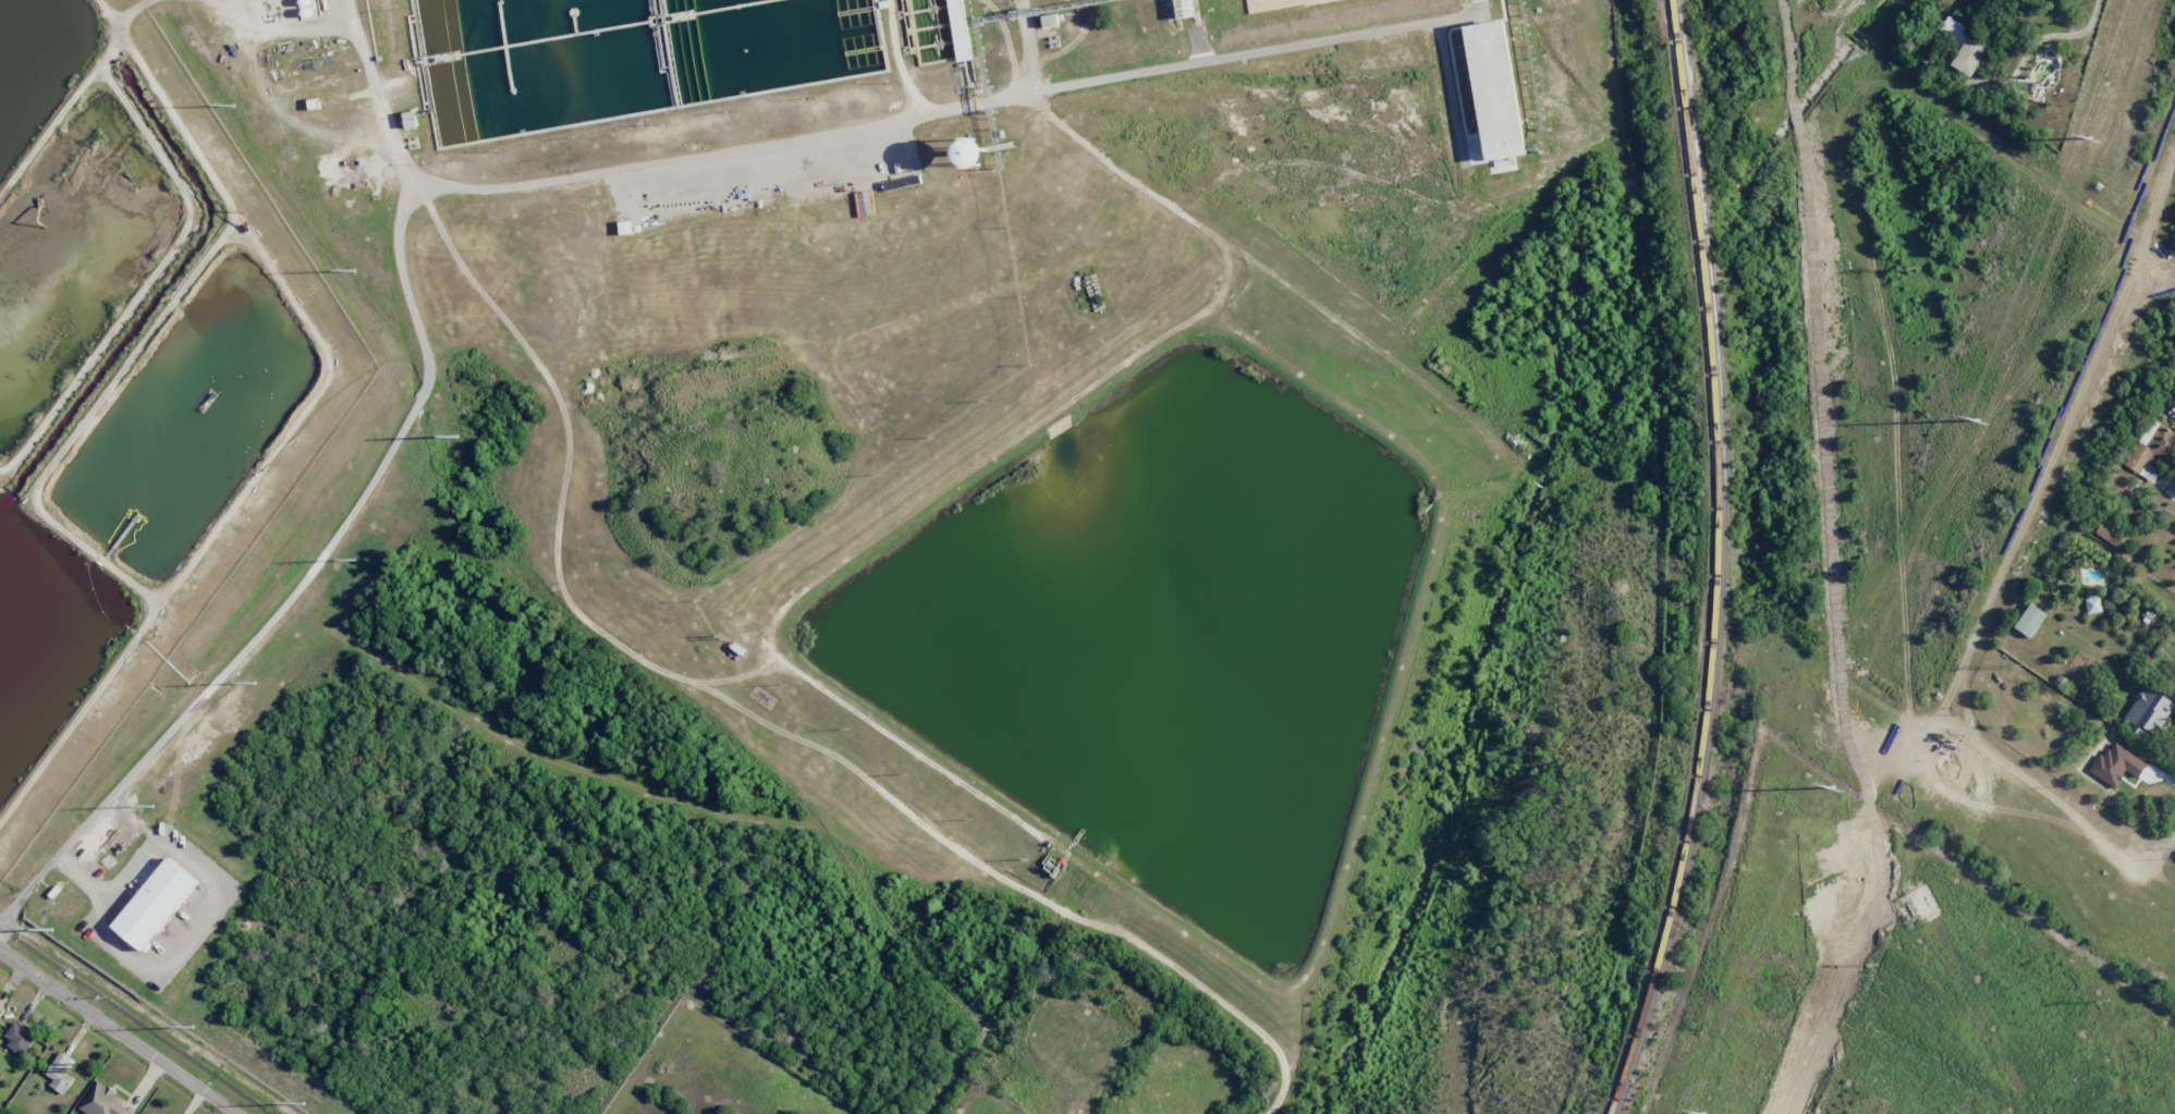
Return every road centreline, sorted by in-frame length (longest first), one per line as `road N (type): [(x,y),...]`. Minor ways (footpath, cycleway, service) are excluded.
road 1 (residential): [(0,950),(238,1113)]

